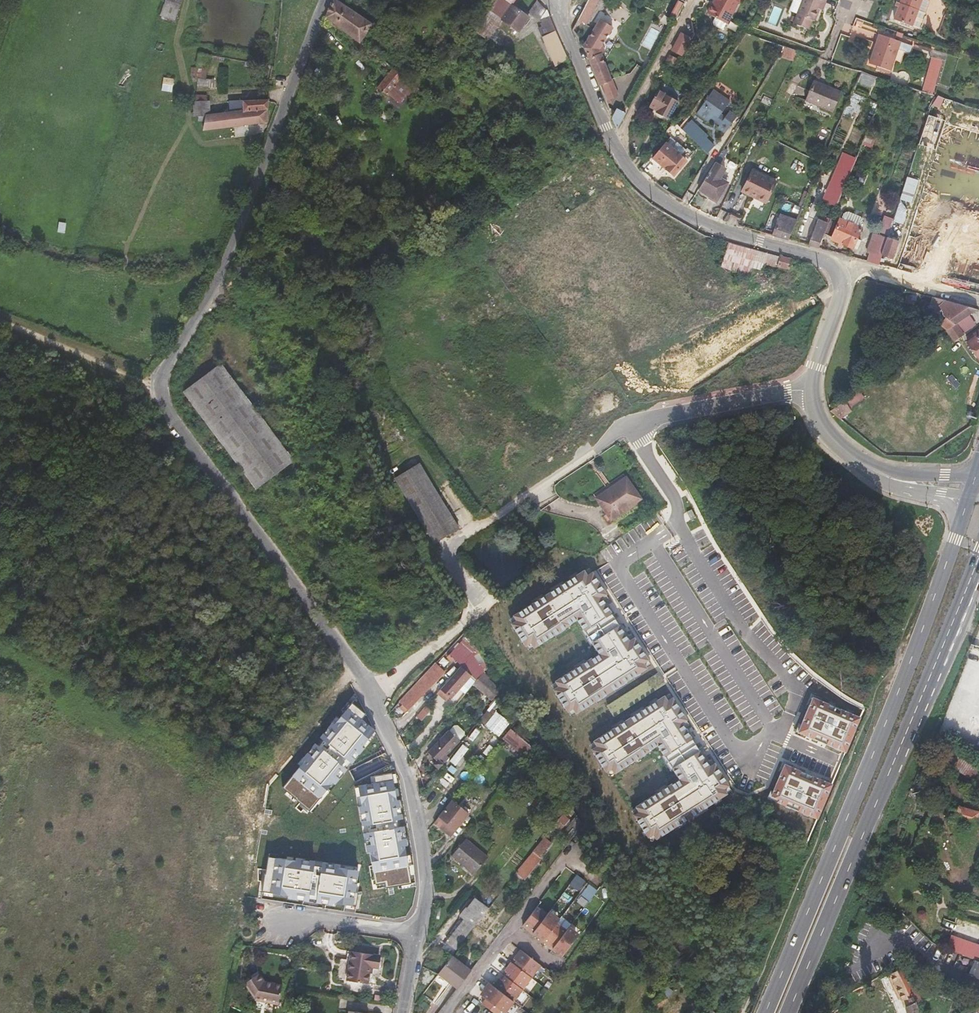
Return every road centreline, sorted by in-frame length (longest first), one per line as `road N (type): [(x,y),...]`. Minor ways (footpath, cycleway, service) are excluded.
road 1 (unclassified): [(323,0),(219,283),(157,386),(162,404),(316,603),(372,696)]
road 2 (primary): [(959,528),(764,1012)]
road 3 (primary): [(789,1012),(978,557)]
road 4 (residential): [(557,9),(607,128),(639,180),(704,224),(821,257),(838,273)]
road 5 (residential): [(811,393),(632,426),(676,509)]
road 6 (residential): [(372,696),(413,788),(428,885),(418,937)]
road 7 (track): [(157,386),(0,320)]
road 8 (residential): [(838,273),(851,268),(978,302)]
road 9 (residential): [(418,937),(307,921),(280,931)]
road 10 (unclassified): [(838,273),(837,305),(811,393)]

